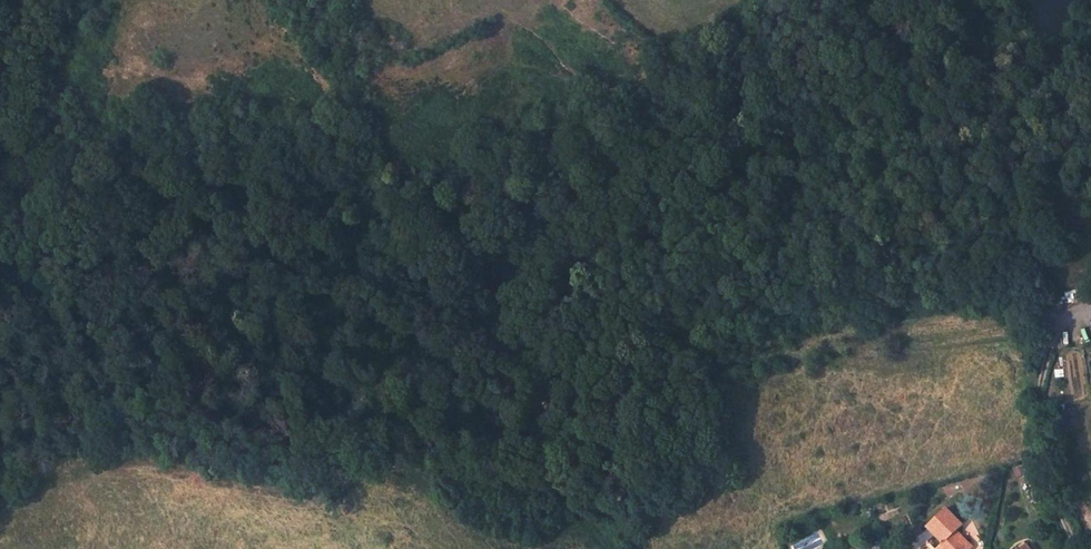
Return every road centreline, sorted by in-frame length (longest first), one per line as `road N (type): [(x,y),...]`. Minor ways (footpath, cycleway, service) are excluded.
road 1 (track): [(1080,548),(1047,479),(1043,410),(1013,306),(948,306),(839,322),(774,271),(792,197),(850,105)]

